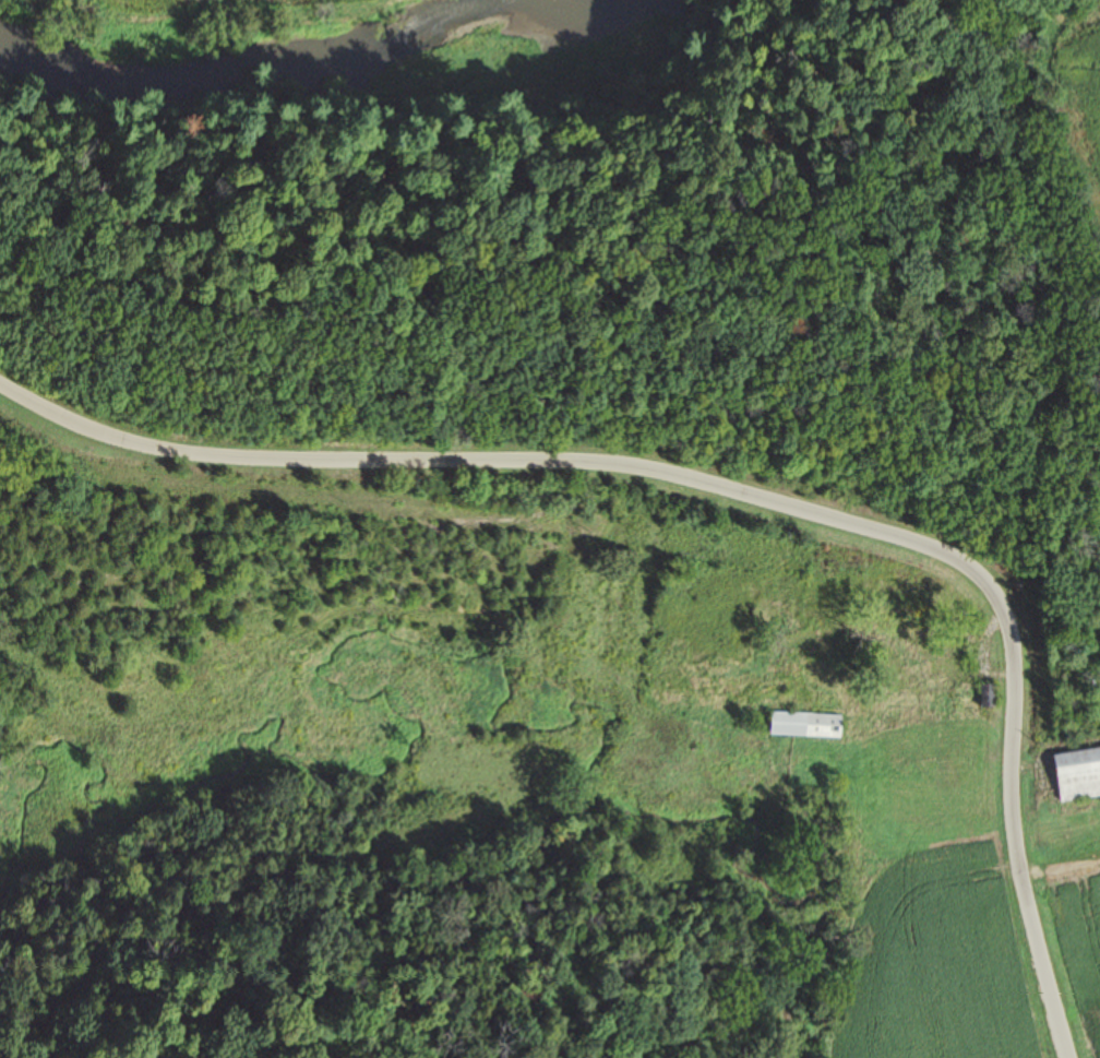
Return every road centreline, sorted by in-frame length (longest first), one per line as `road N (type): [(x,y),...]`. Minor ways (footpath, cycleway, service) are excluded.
road 1 (residential): [(1023,1057),(865,820),(662,617),(0,388)]

